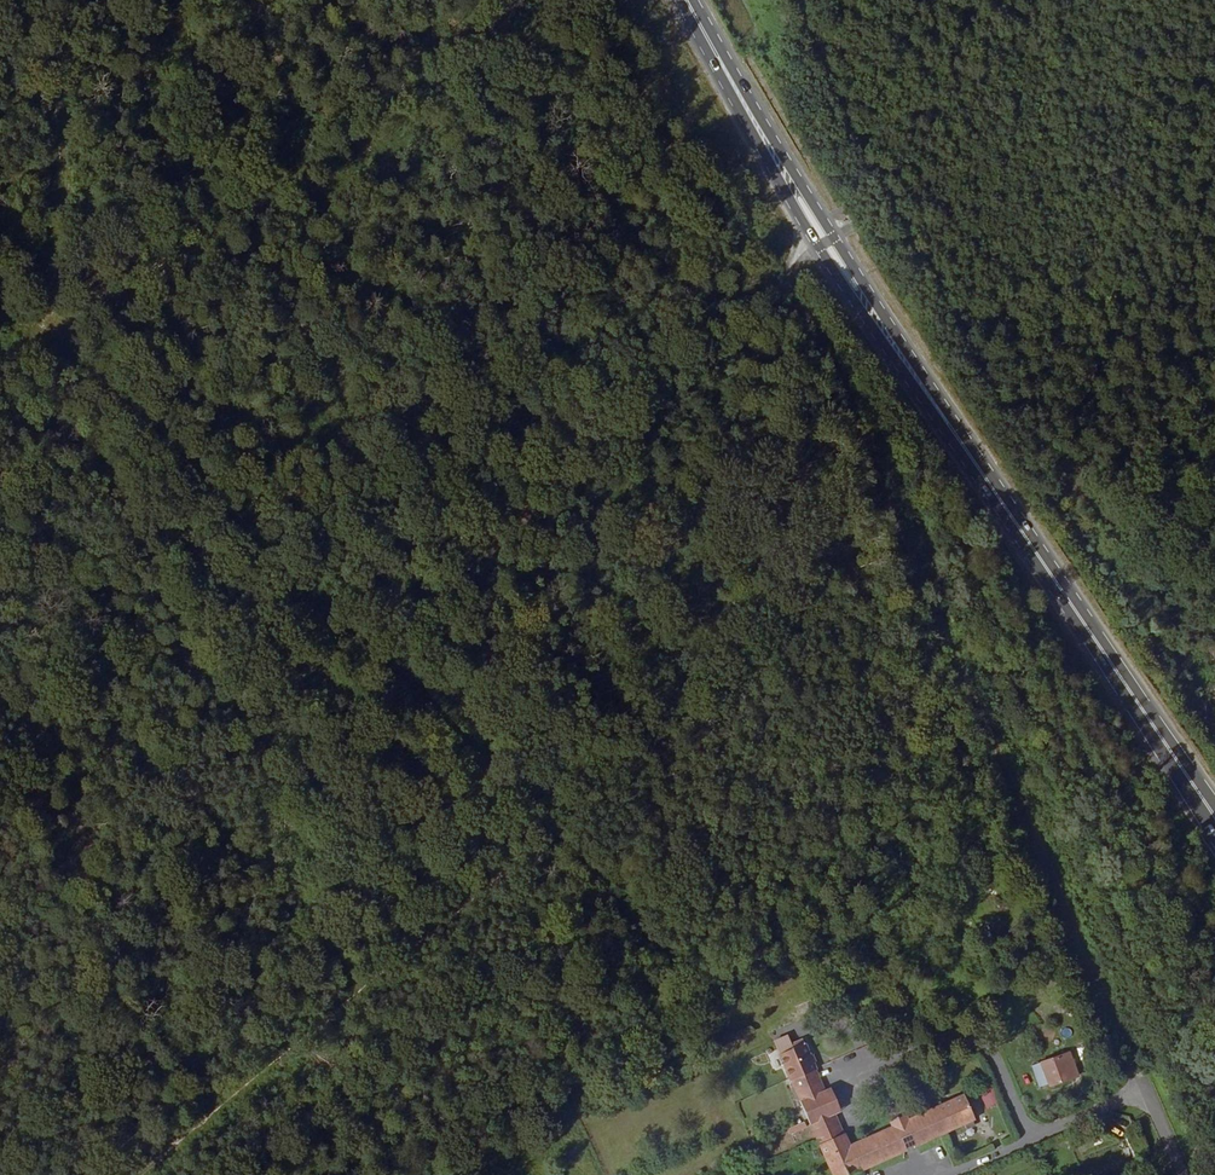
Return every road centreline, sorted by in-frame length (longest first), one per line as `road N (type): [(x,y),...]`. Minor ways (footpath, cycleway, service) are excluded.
road 1 (track): [(58,331),(562,832),(902,536)]
road 2 (primary): [(687,0),(879,324),(1214,820)]
road 3 (unclassified): [(1180,1174),(795,295)]
road 4 (track): [(58,331),(604,0)]
road 5 (track): [(562,832),(147,1174)]

